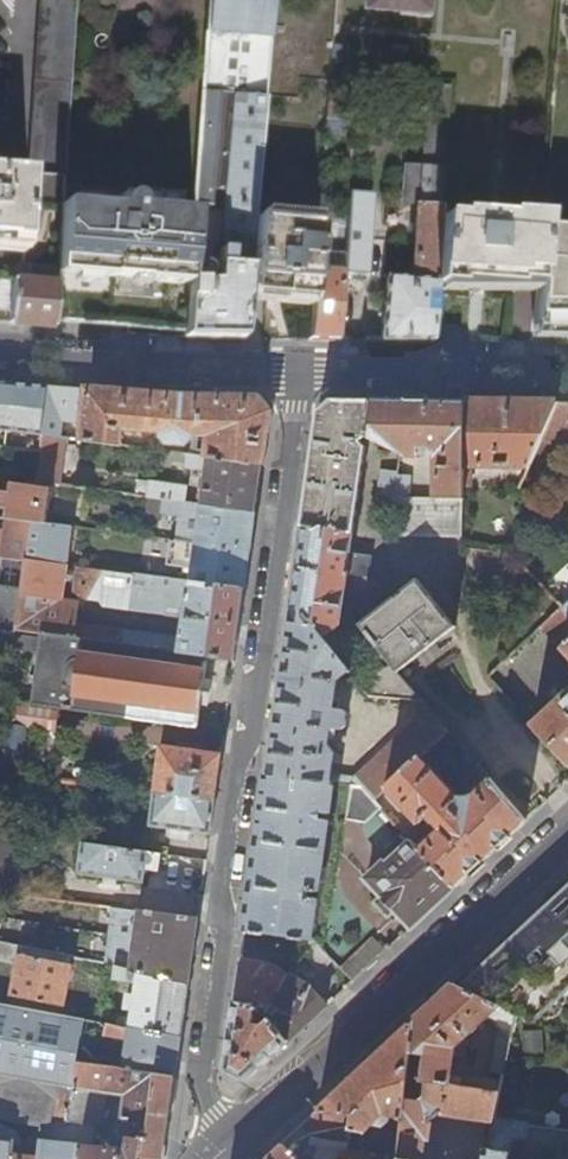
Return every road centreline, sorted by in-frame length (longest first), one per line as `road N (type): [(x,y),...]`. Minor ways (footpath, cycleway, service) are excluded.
road 1 (residential): [(298,369),(202,1097),(233,1149)]
road 2 (tertiary): [(567,836),(233,1149)]
road 3 (residential): [(298,369),(0,350)]
road 4 (residential): [(567,372),(298,369)]

